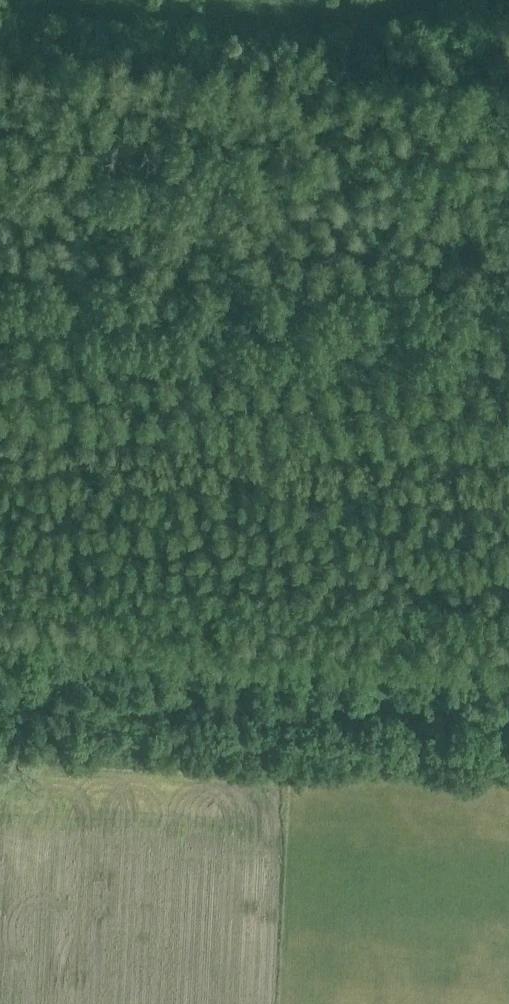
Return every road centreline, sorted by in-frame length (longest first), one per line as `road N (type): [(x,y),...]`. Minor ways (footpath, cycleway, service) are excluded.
road 1 (track): [(381,627),(0,609)]
road 2 (track): [(377,705),(0,688)]
road 3 (track): [(508,633),(381,627),(377,705)]
road 4 (track): [(508,710),(377,705)]

